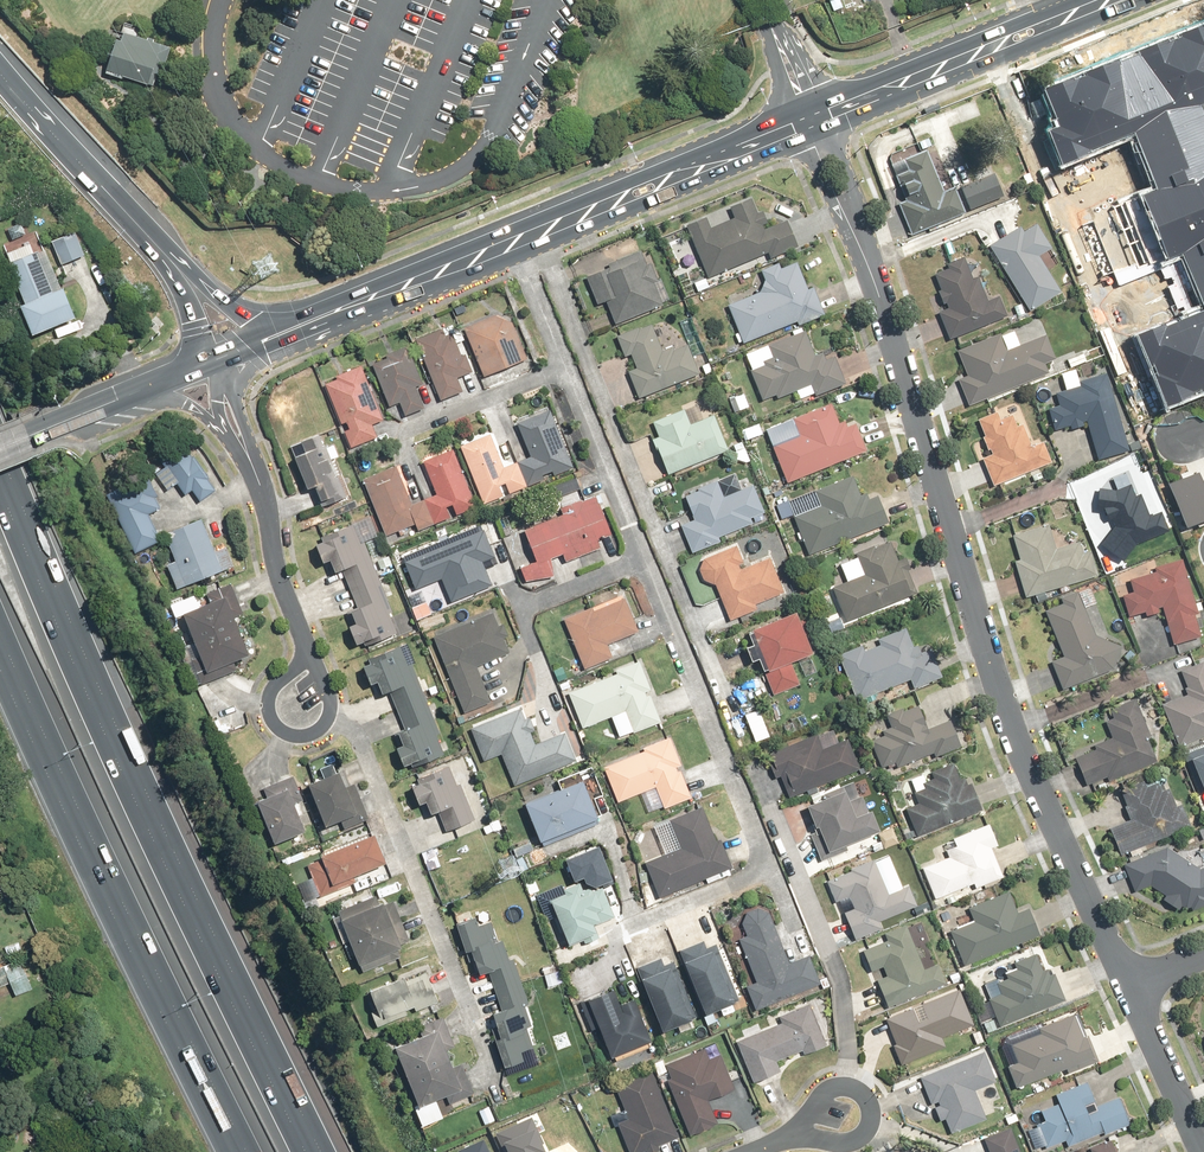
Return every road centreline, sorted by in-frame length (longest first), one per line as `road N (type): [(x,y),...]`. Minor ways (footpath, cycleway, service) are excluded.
road 1 (residential): [(857,238),(1006,722),(1129,988)]
road 2 (residential): [(512,242),(795,932)]
road 3 (motorway): [(0,485),(120,767),(310,1151)]
road 4 (motorway): [(237,1151),(0,674)]
road 5 (secondary): [(512,242),(801,125)]
road 6 (secondary): [(825,116),(1113,0)]
road 7 (secondary): [(282,334),(512,242)]
road 8 (motorway): [(0,77),(154,241)]
road 9 (residential): [(1129,988),(1203,1151)]
road 10 (residential): [(265,498),(278,571),(313,656)]
road 11 (motorway): [(154,241),(230,305),(282,334)]
road 12 (residential): [(254,345),(239,393),(265,498)]
road 13 (residential): [(331,715),(296,737),(269,707),(278,681),(313,656)]
road 14 (secondary): [(0,448),(135,396)]
road 15 (motorway): [(154,241),(188,307),(198,368)]
road 16 (residential): [(825,116),(846,168),(857,238)]
road 17 (residential): [(857,238),(801,125)]
road 18 (residential): [(764,7),(790,39),(825,116)]
road 19 (residential): [(801,125),(764,7)]

